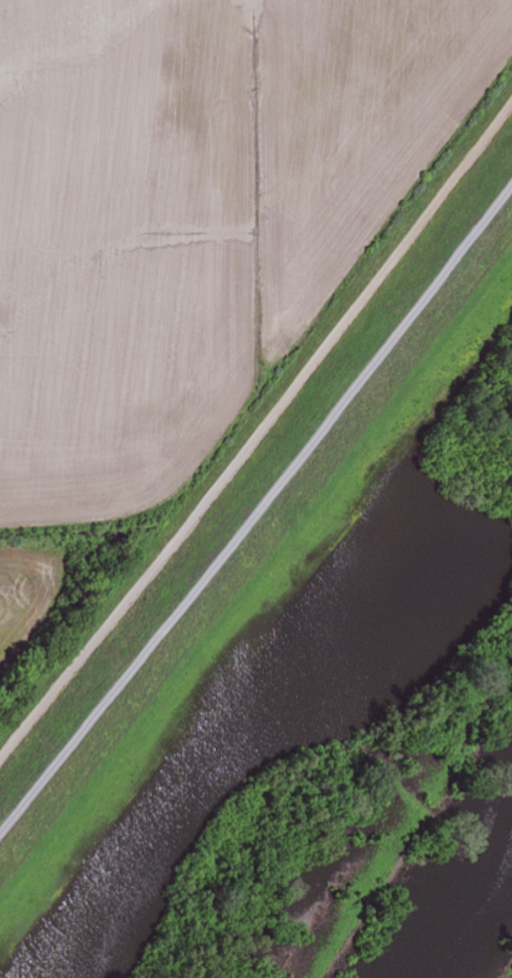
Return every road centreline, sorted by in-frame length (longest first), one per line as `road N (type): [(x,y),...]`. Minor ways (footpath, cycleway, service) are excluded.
road 1 (residential): [(0,760),(511,106)]
road 2 (track): [(0,833),(511,184)]

